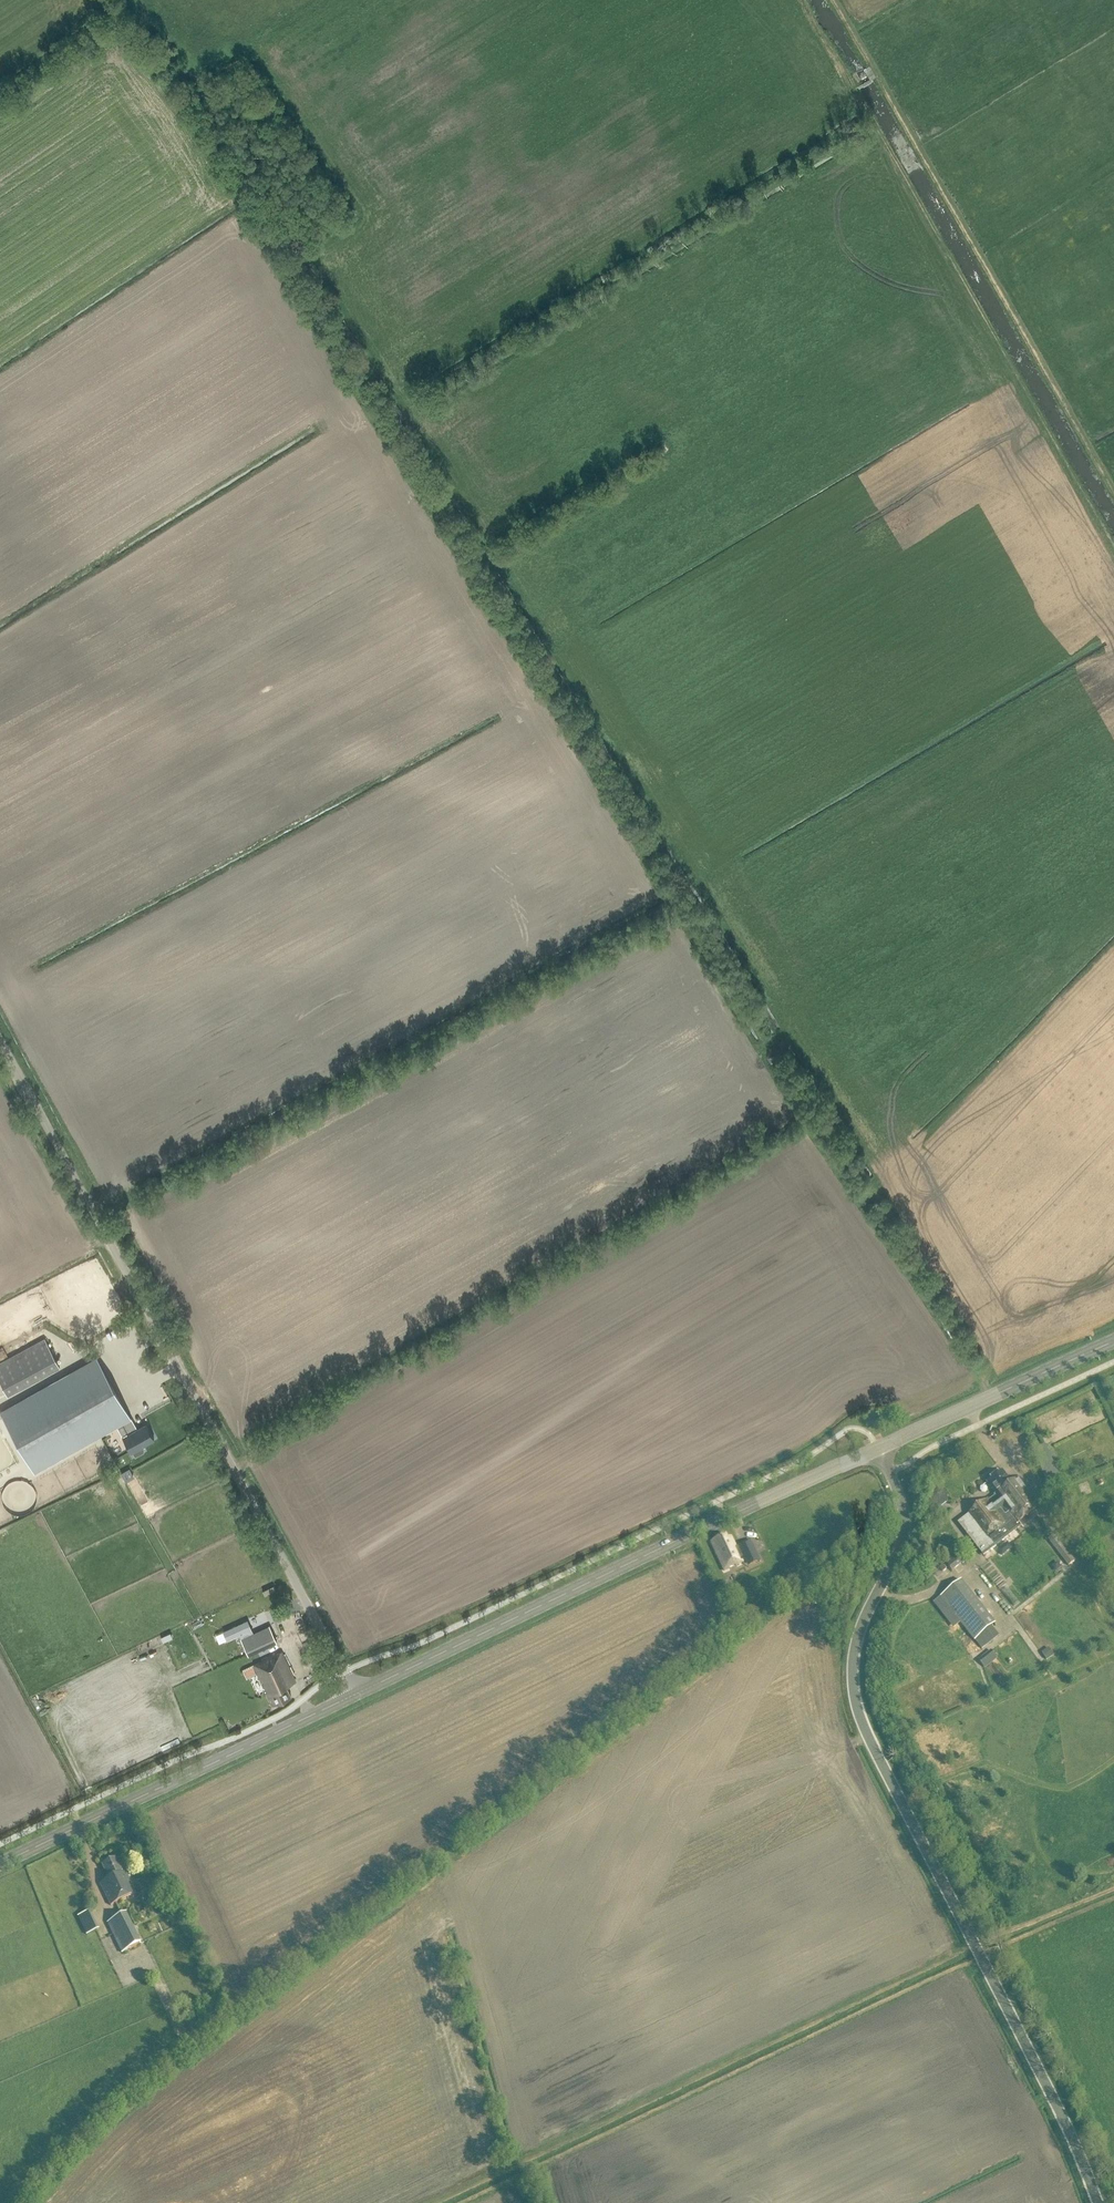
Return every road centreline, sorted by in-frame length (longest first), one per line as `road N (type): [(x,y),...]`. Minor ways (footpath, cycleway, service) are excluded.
road 1 (unclassified): [(1097,2202),(1072,2135),(855,1699),(860,1629),(902,1546),(905,1522),(878,1449)]
road 2 (unclassified): [(356,1695),(0,1039)]
road 3 (secondary): [(356,1695),(878,1449)]
road 4 (track): [(1113,496),(835,0)]
road 5 (secondary): [(0,1866),(356,1695)]
road 6 (secondary): [(878,1449),(1113,1342)]

